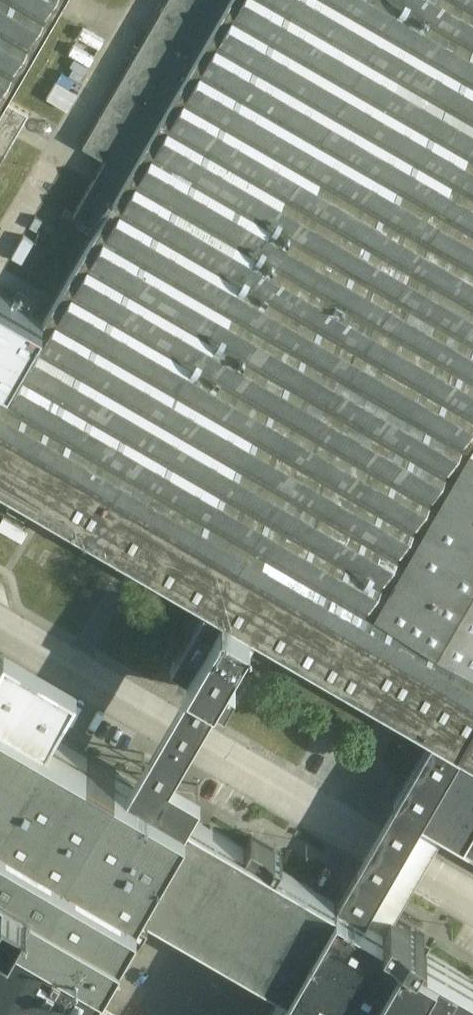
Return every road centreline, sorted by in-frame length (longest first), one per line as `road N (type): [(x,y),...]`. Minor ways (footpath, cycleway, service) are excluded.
road 1 (unclassified): [(0,627),(472,901)]

